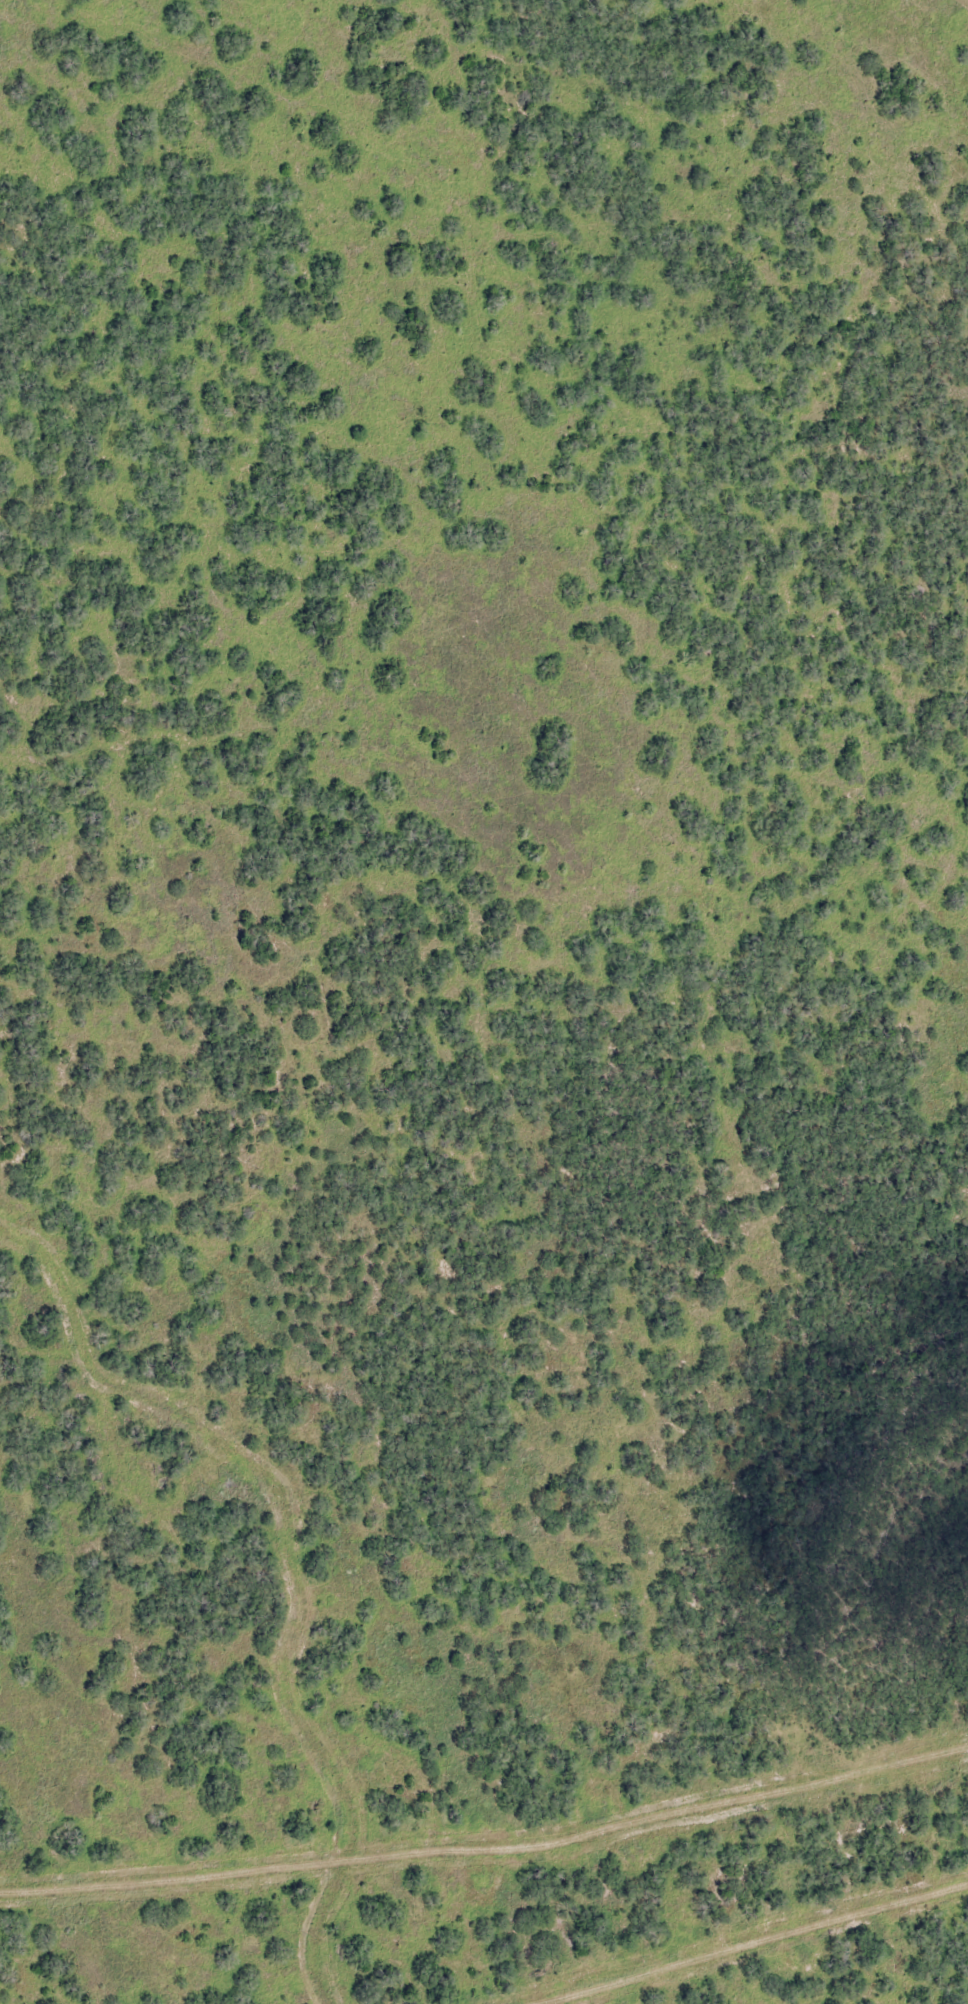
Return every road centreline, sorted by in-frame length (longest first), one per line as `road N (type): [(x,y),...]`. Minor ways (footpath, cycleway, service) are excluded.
road 1 (residential): [(967,1788),(0,1926)]

